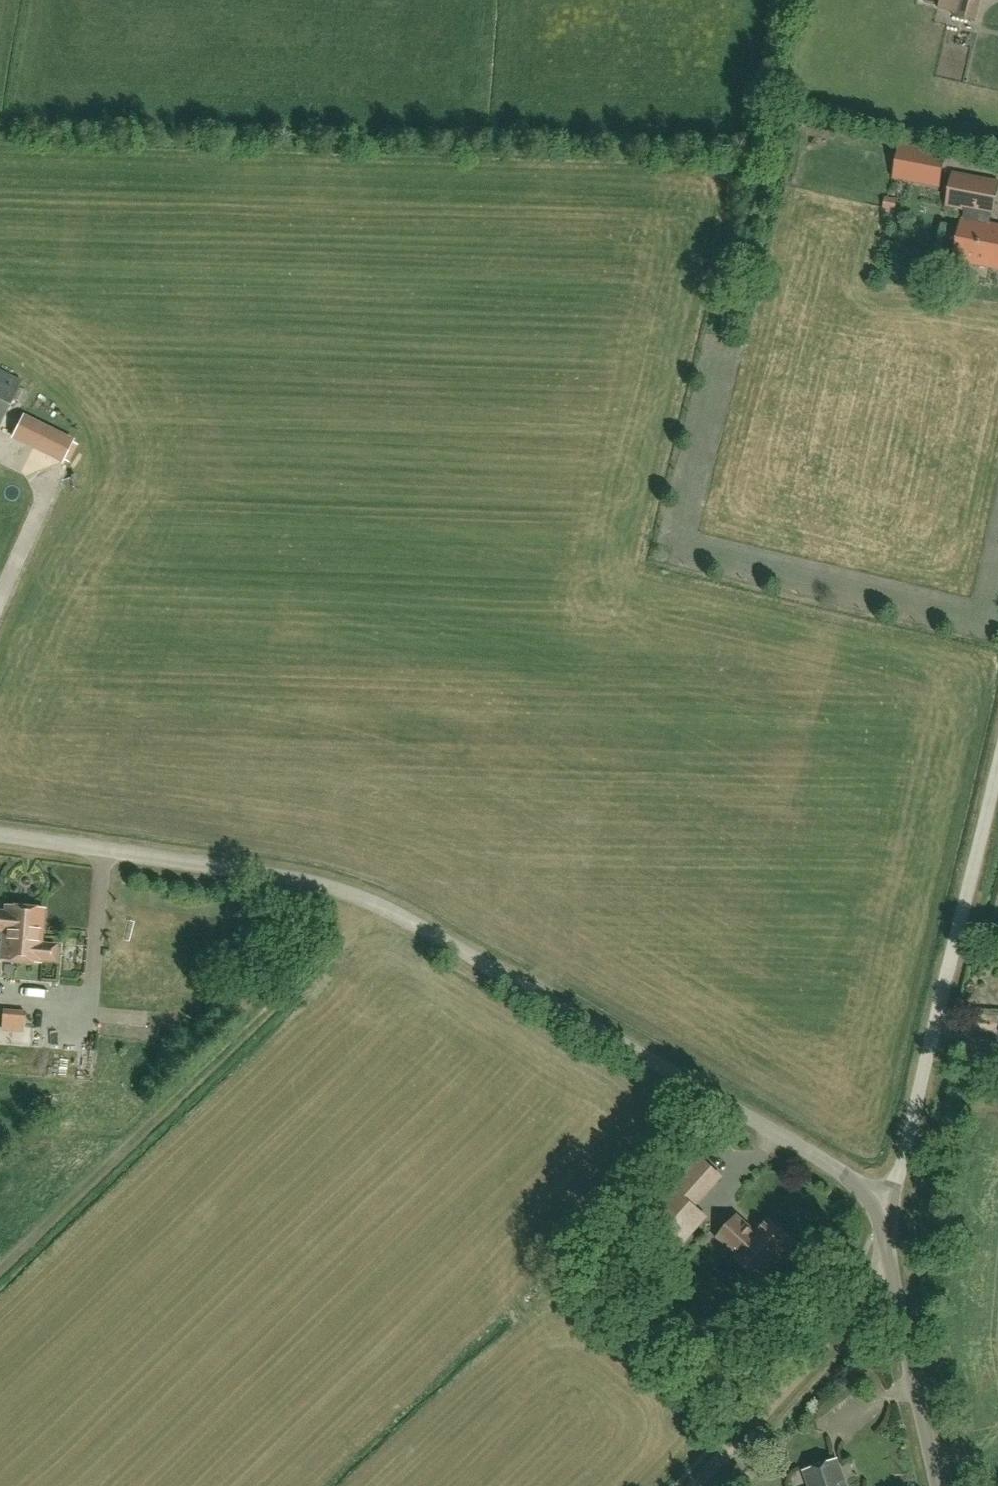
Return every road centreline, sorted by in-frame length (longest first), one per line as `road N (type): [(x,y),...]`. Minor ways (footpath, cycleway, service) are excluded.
road 1 (unclassified): [(893,1196),(365,899),(289,878),(0,834)]
road 2 (unclassified): [(893,1196),(997,759)]
road 3 (unclassified): [(938,1485),(892,1266),(893,1196)]
road 4 (track): [(700,1485),(892,1266)]

